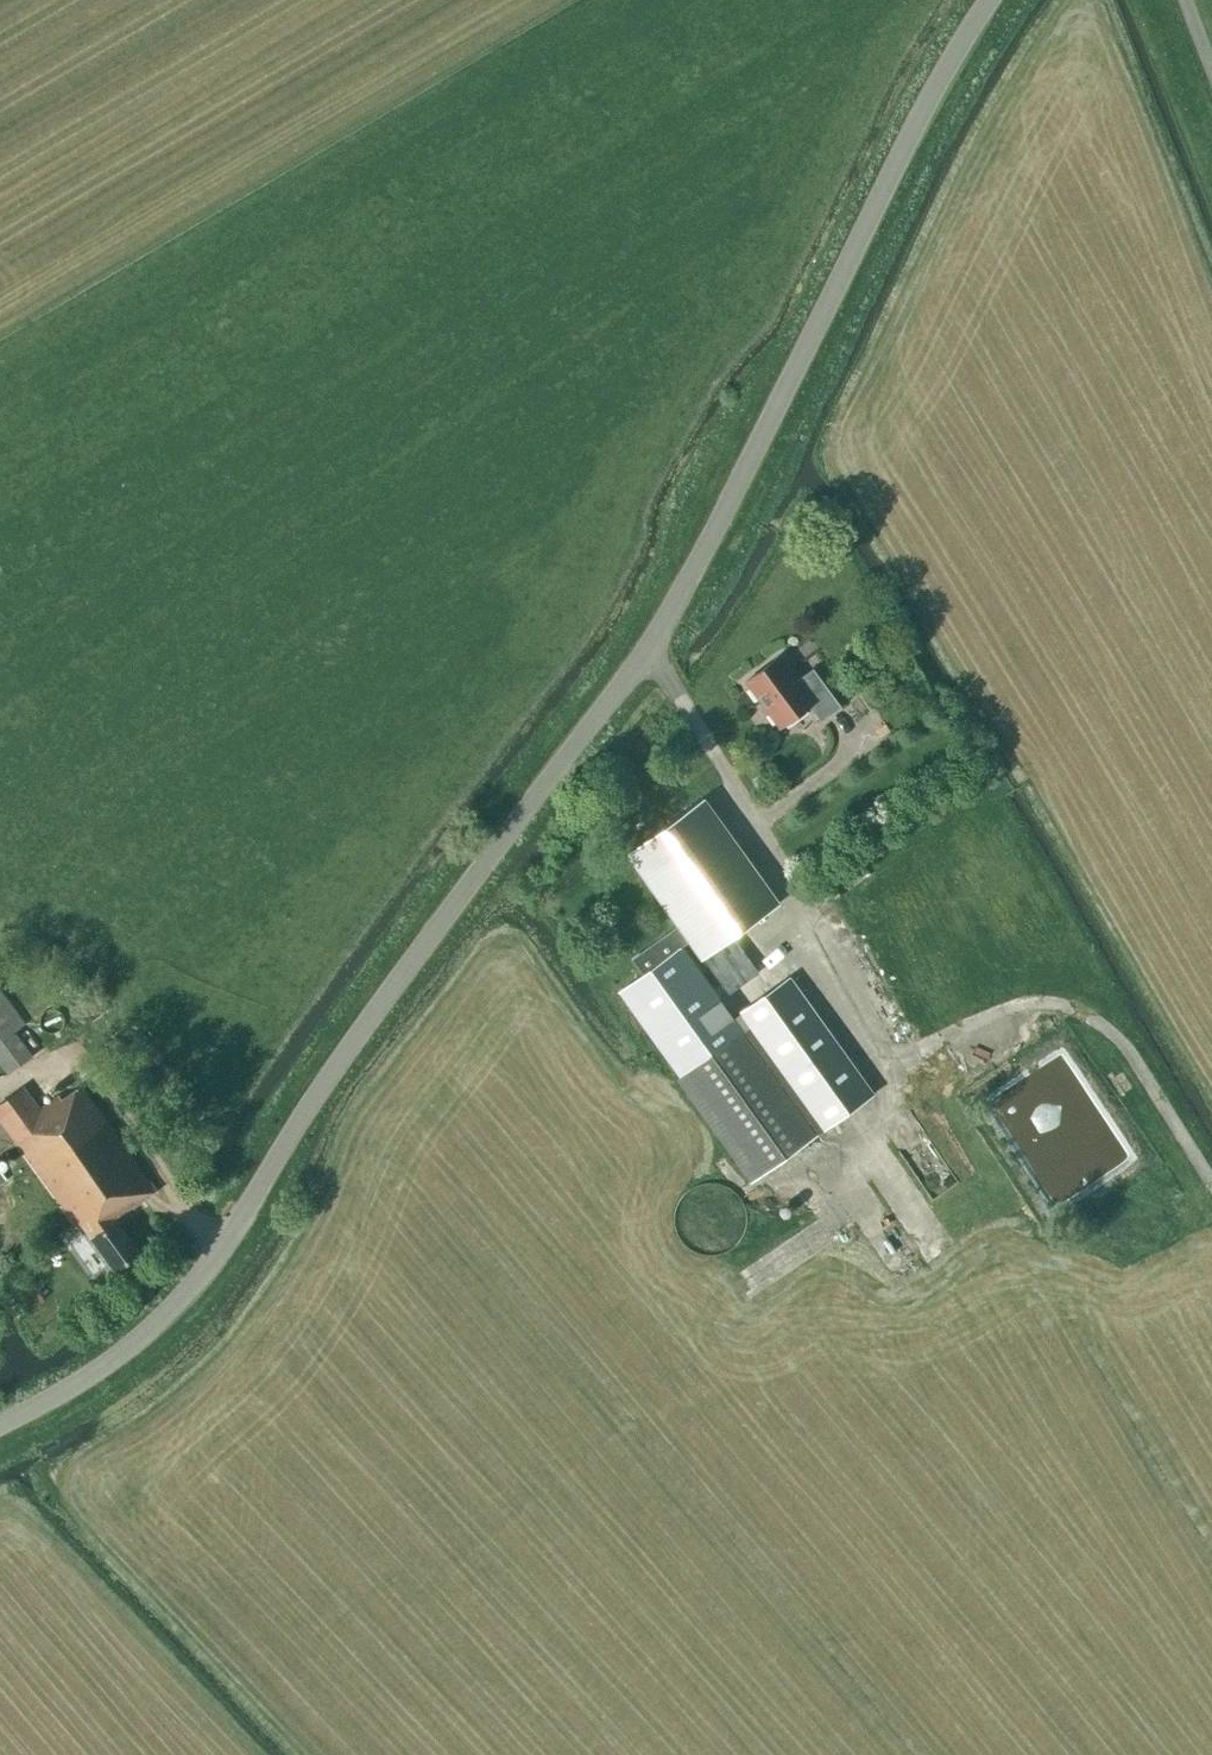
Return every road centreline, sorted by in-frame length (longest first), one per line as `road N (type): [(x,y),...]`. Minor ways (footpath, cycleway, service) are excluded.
road 1 (unclassified): [(0,1429),(113,1374),(180,1316),(243,1235),(326,1094),(651,649),(942,83),(997,0)]
road 2 (track): [(876,1073),(1017,1015),(1053,1016),(1119,1053),(1211,1200)]

